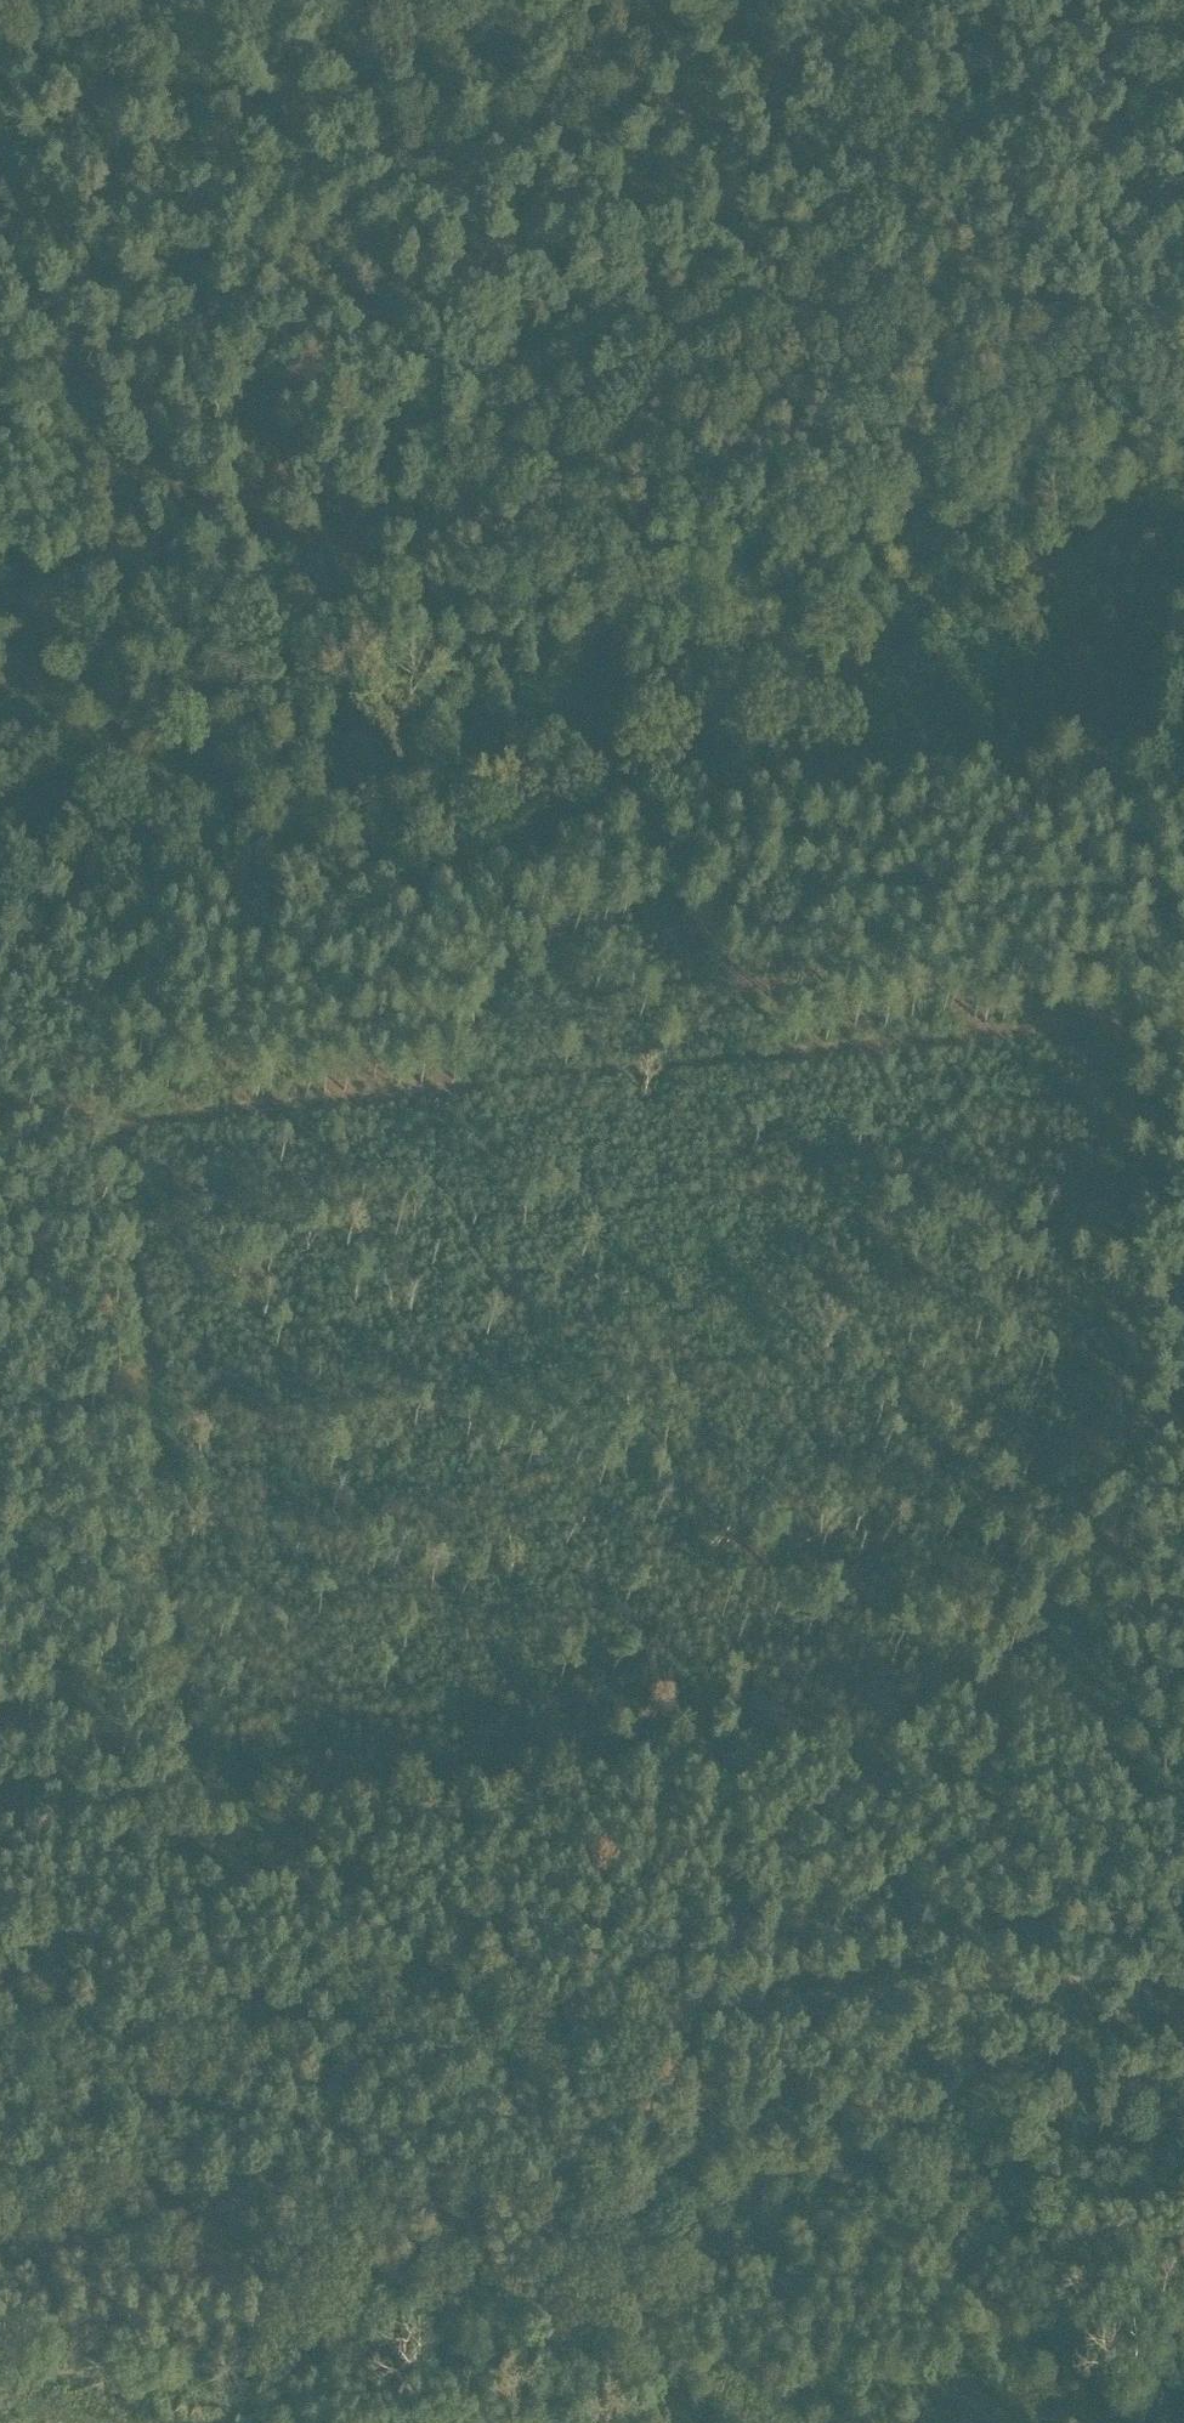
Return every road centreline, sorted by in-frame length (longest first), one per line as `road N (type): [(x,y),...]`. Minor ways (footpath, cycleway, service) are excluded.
road 1 (track): [(699,2032),(0,2101)]
road 2 (track): [(1183,1988),(699,2032)]

